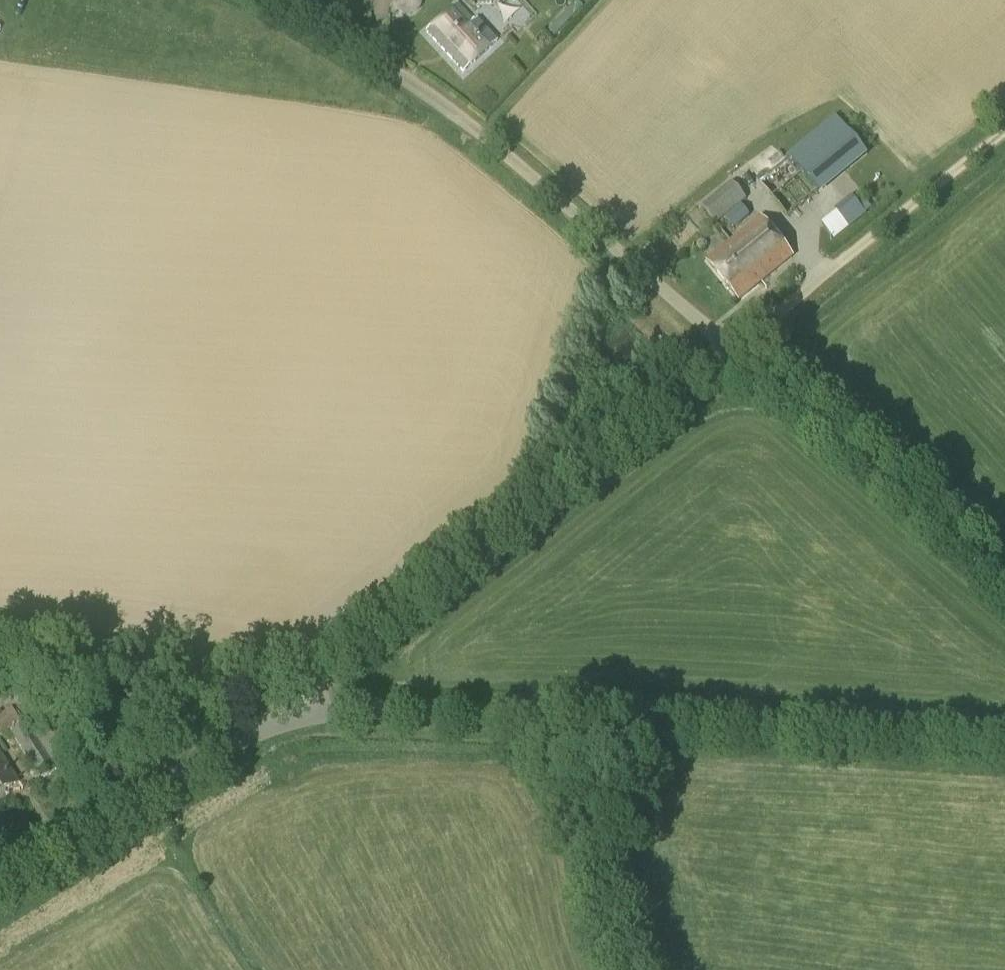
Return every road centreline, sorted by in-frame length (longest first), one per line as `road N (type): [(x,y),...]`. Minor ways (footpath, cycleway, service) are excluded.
road 1 (tertiary): [(0,886),(229,744),(288,717),(335,708),(1004,738)]
road 2 (unclassified): [(732,350),(588,220),(416,88),(274,0)]
road 3 (track): [(288,717),(345,658),(732,350)]
road 4 (unclassified): [(1004,581),(732,350)]
road 5 (unclassified): [(732,350),(1004,129)]
road 6 (track): [(288,717),(283,705),(220,700),(0,696)]

